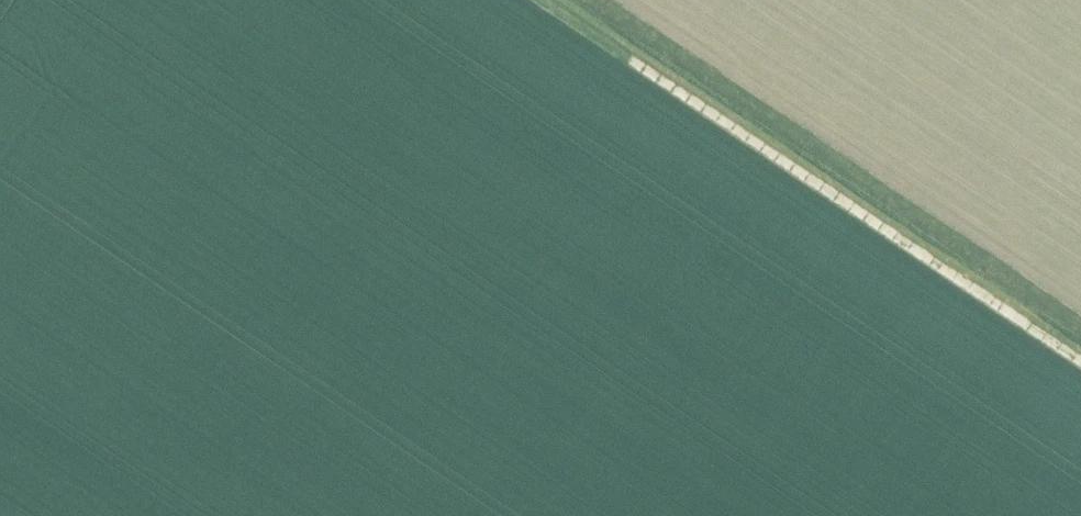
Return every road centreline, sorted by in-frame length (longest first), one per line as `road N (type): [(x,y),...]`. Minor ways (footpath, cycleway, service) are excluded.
road 1 (track): [(1080,362),(631,58)]

